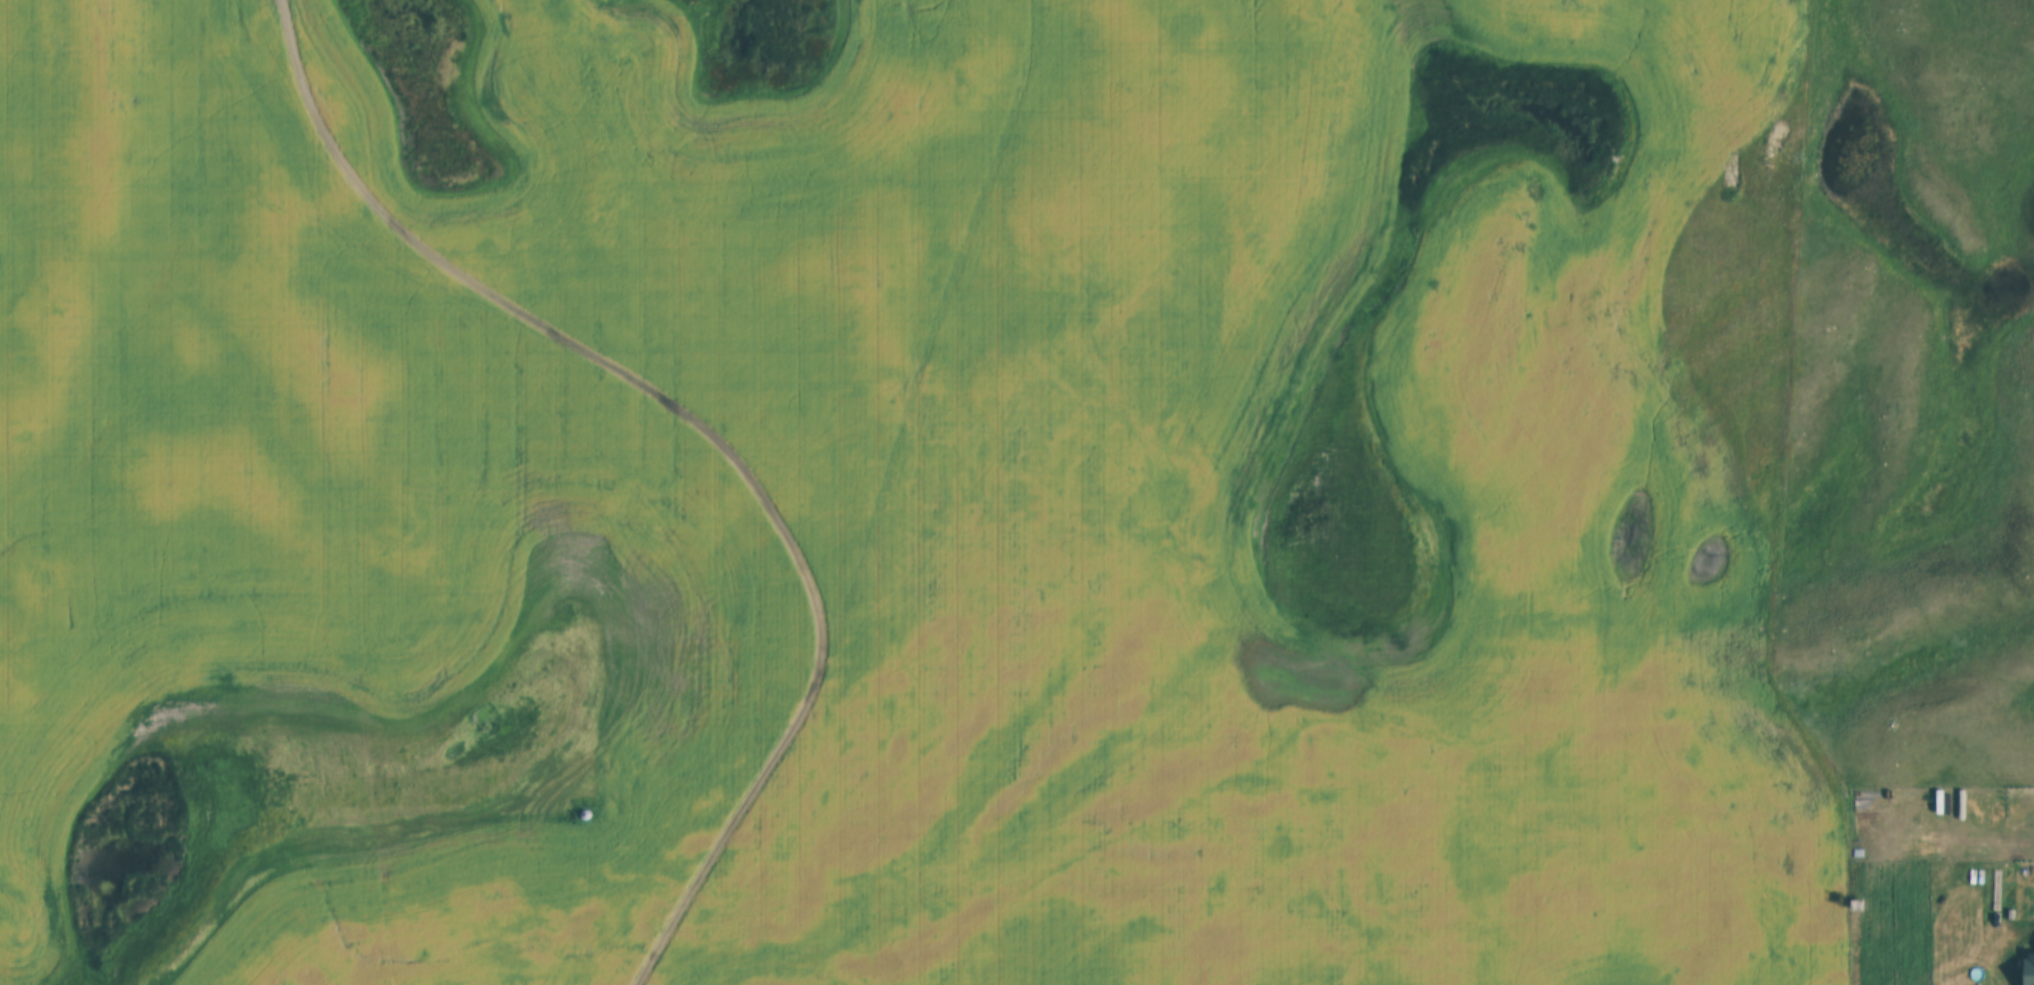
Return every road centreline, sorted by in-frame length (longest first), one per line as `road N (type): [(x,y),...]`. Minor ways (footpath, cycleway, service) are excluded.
road 1 (track): [(0,117),(158,313),(247,439),(301,535),(367,720),(401,984)]

